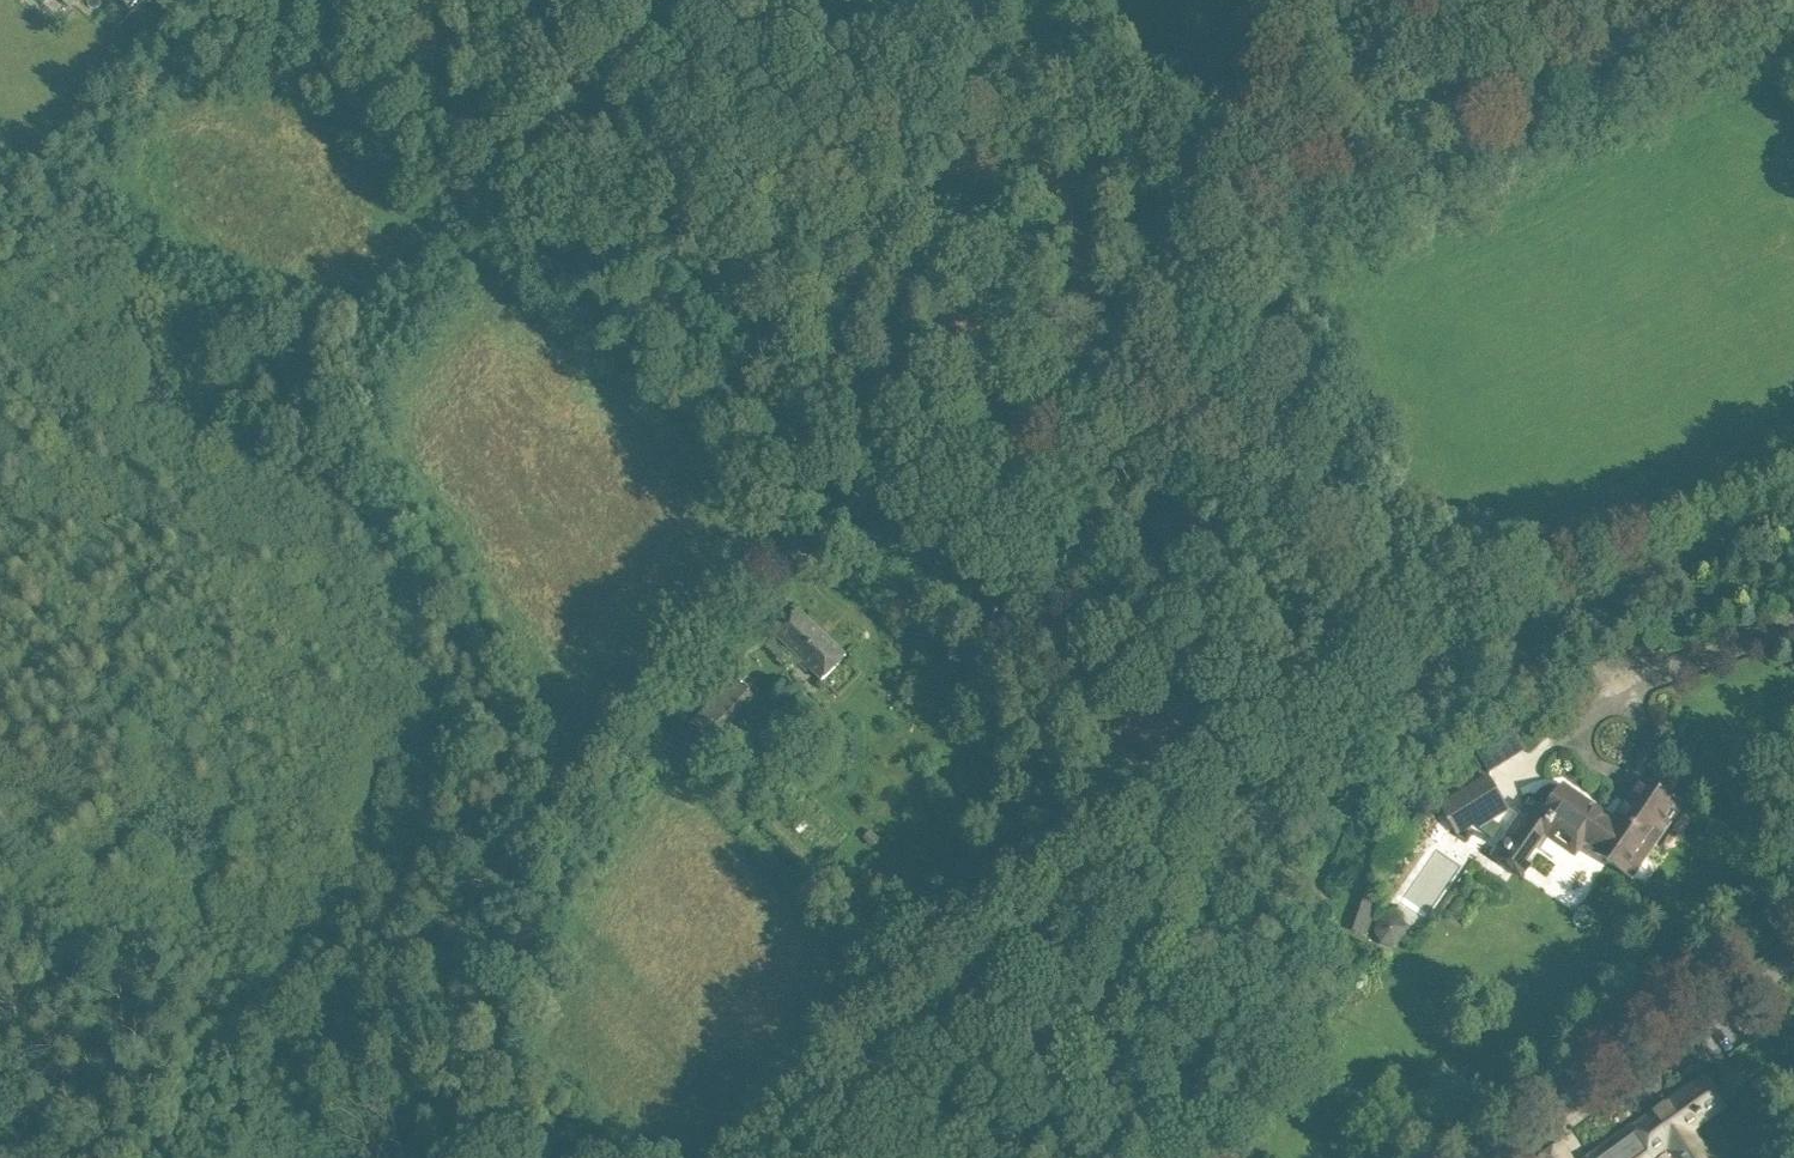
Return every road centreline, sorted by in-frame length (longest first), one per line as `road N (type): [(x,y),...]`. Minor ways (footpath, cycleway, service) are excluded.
road 1 (track): [(1538,621),(1507,604),(1265,538),(862,467),(824,453),(356,0)]
road 2 (residential): [(782,1157),(877,1055),(1013,939),(1155,834),(1538,621)]
road 3 (unclassified): [(1538,621),(1793,493)]

